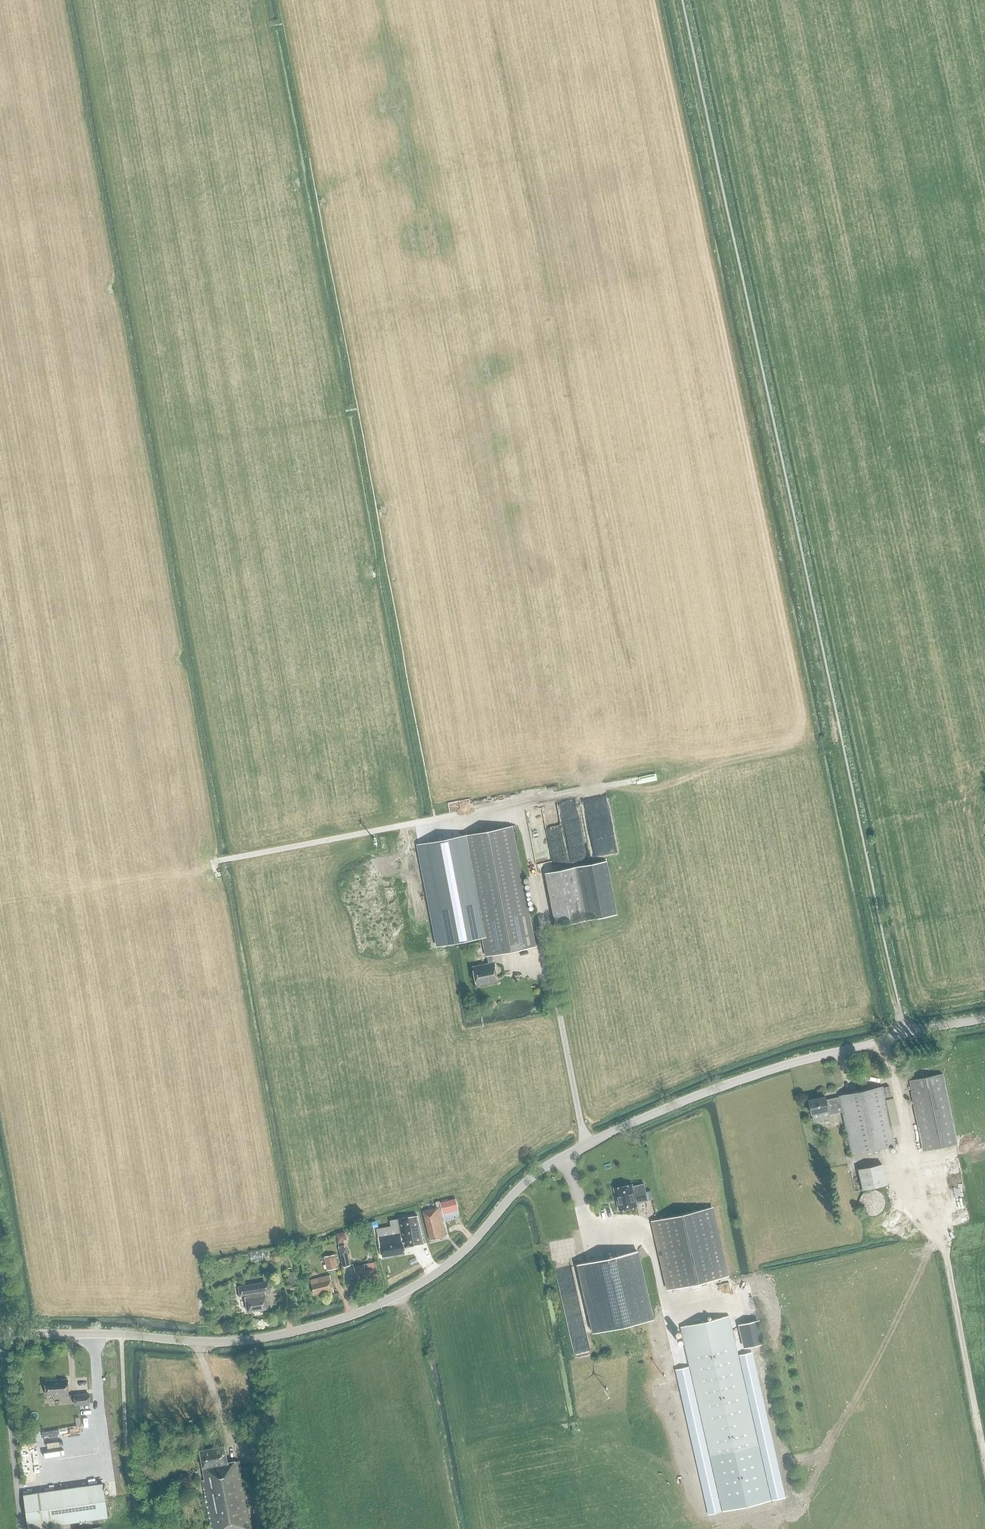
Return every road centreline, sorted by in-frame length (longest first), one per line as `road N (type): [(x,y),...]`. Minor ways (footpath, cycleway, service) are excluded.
road 1 (track): [(676,0),(896,1035)]
road 2 (unclassified): [(121,1335),(219,1343),(305,1330),(380,1305),(459,1255),(533,1175),(573,1151),(779,1067),(984,1018)]
road 3 (unclassified): [(121,1335),(0,1333)]

